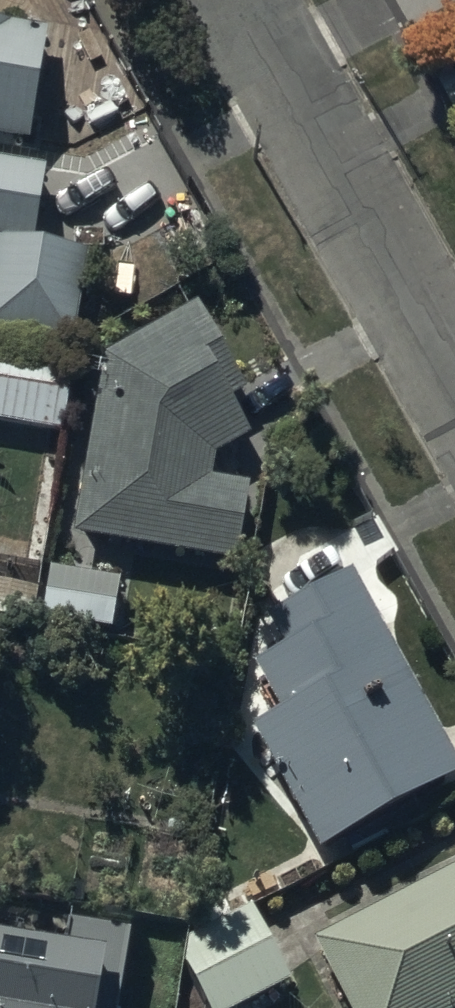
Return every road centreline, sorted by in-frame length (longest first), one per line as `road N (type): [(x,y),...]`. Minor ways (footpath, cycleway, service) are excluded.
road 1 (residential): [(230,0),(454,384)]

